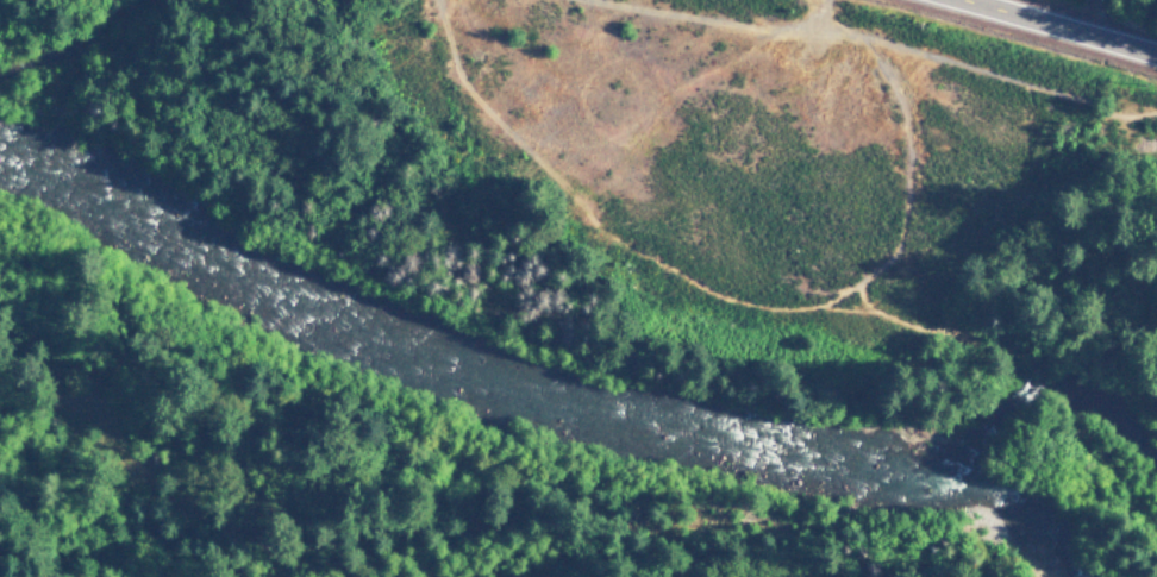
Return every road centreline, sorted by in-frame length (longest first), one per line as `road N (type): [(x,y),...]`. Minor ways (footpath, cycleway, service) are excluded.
road 1 (trunk): [(946,0),(1156,59)]

